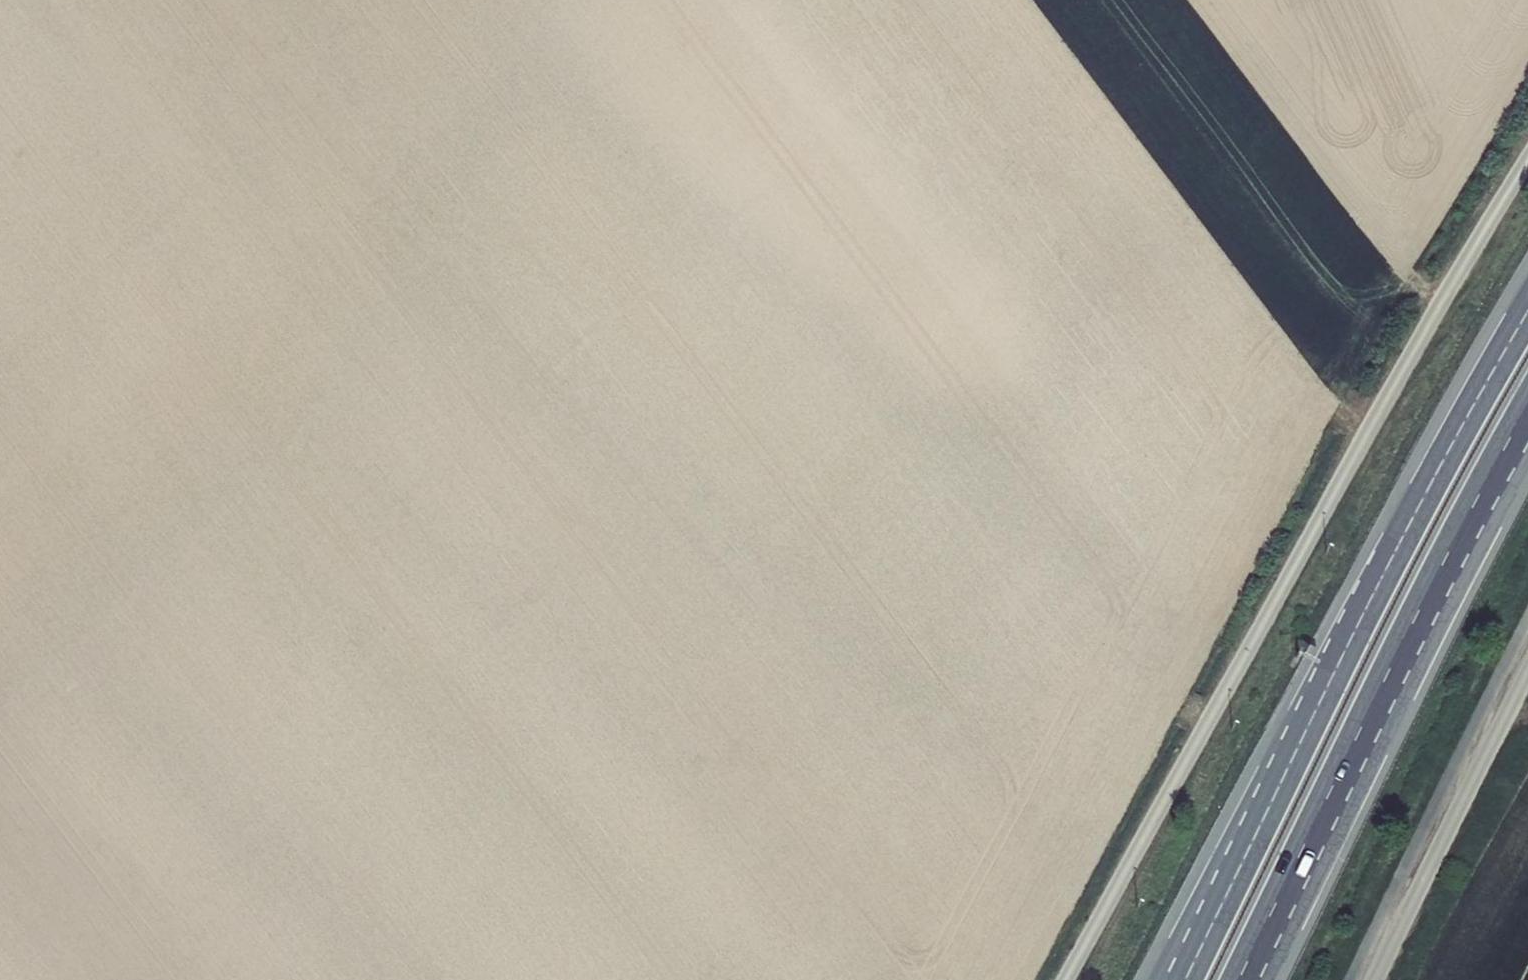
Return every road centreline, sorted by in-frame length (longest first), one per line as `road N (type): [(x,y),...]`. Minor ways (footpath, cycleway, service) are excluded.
road 1 (trunk): [(1527,312),(1351,646),(1188,979)]
road 2 (trunk): [(1241,979),(1527,410)]

